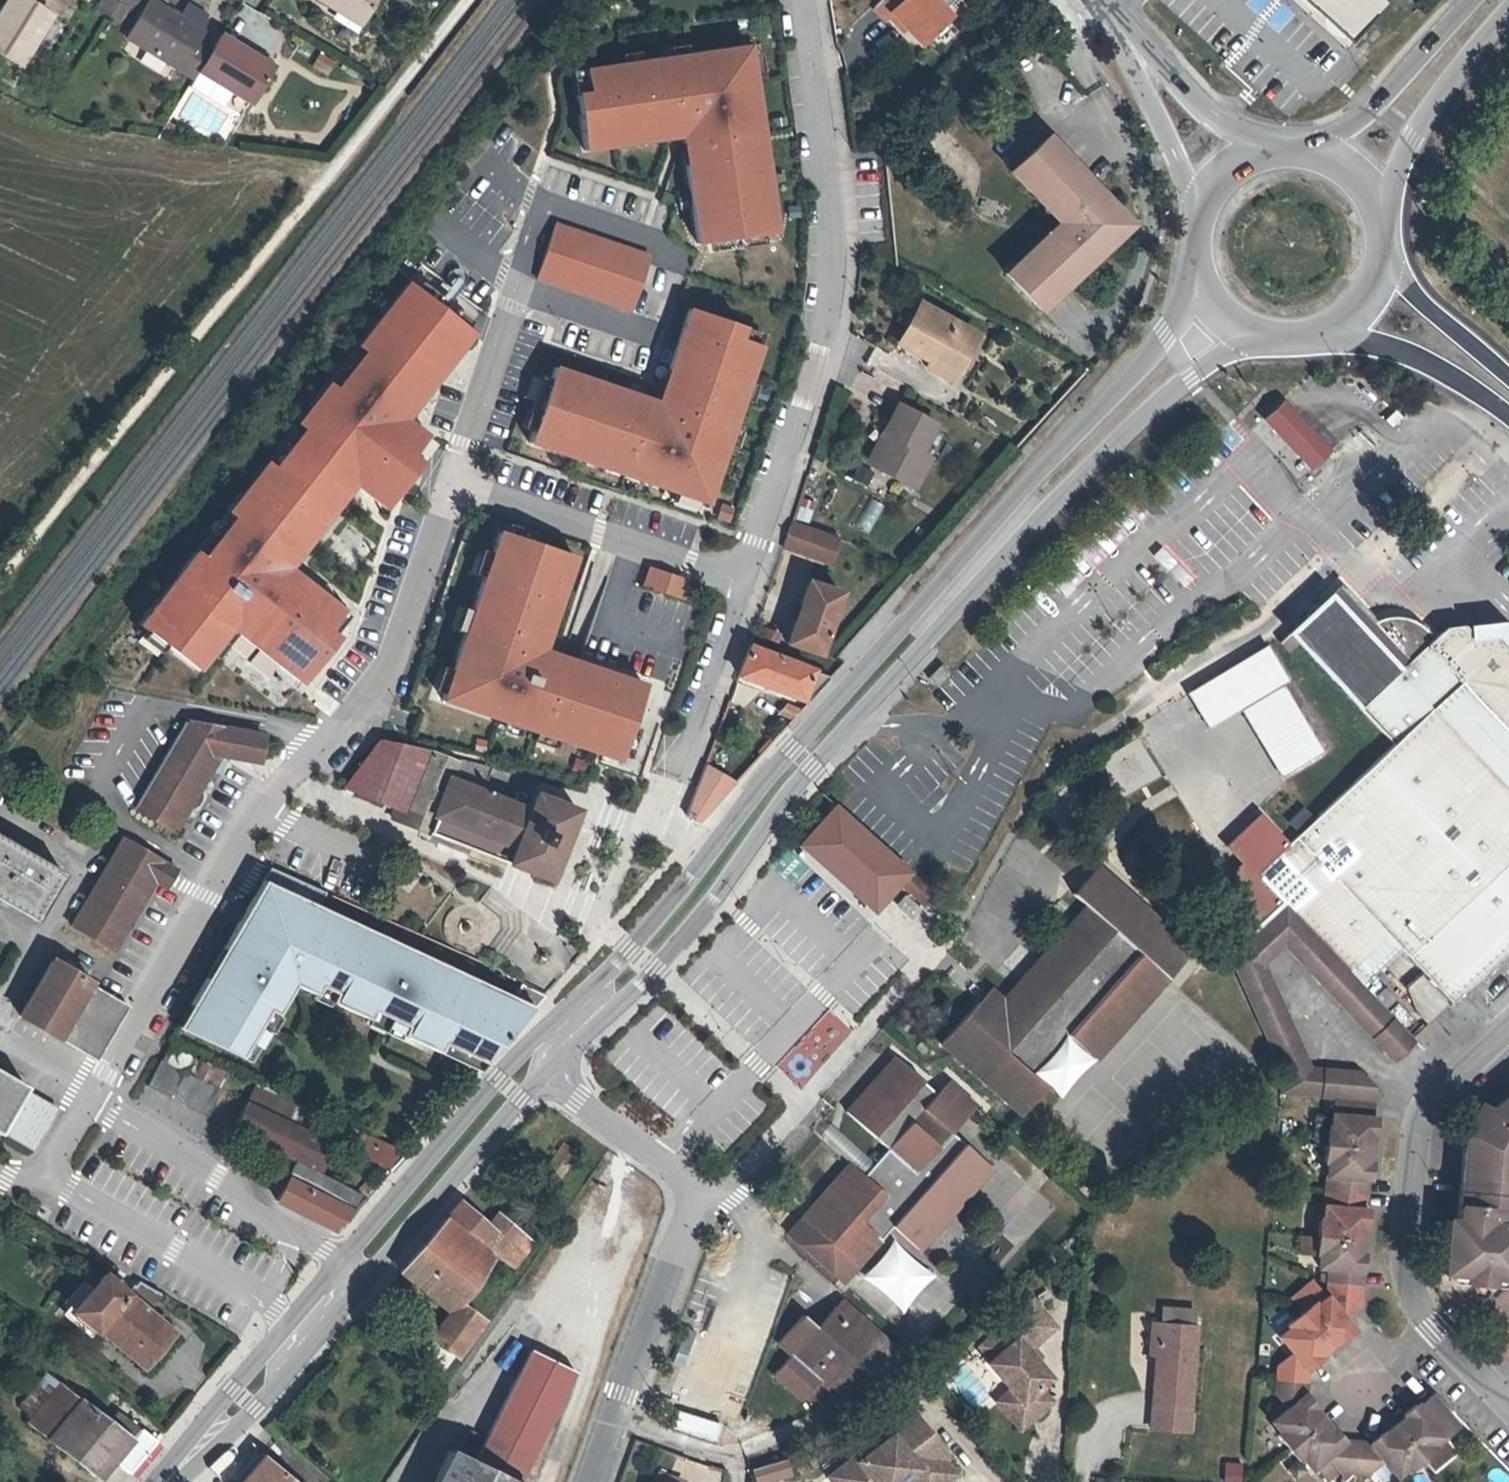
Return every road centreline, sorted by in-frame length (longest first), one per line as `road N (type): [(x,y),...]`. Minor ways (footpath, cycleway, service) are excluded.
road 1 (primary): [(1194,271),(1133,375),(807,736),(595,990),(530,1049)]
road 2 (primary): [(552,1072),(661,959),(780,802),(1152,390),(1252,338)]
road 3 (residential): [(805,0),(830,185),(827,319),(745,573)]
road 4 (primary): [(530,1049),(339,1260),(160,1470),(158,1481)]
road 5 (primary): [(179,1481),(249,1416),(485,1136),(552,1072)]
road 6 (residential): [(593,1481),(695,1211),(688,1179),(552,1072)]
road 7 (residential): [(1508,1031),(1417,1124),(1405,1258),(1419,1310),(1508,1407)]
road 8 (residential): [(451,484),(372,720),(297,770),(260,806)]
road 9 (residential): [(544,181),(451,484)]
road 10 (residential): [(745,573),(451,484)]
road 11 (primary): [(1383,218),(1403,137),(1508,4)]
road 12 (primary): [(1480,0),(1370,108),(1305,151)]
road 13 (residential): [(745,573),(688,778)]
road 14 (secondary): [(1502,388),(1399,277),(1388,246)]
road 15 (secondary): [(1333,337),(1370,339),(1502,388)]
road 16 (tertiary): [(1276,151),(1215,119),(1144,57)]
road 17 (tertiary): [(1144,57),(1201,206)]

